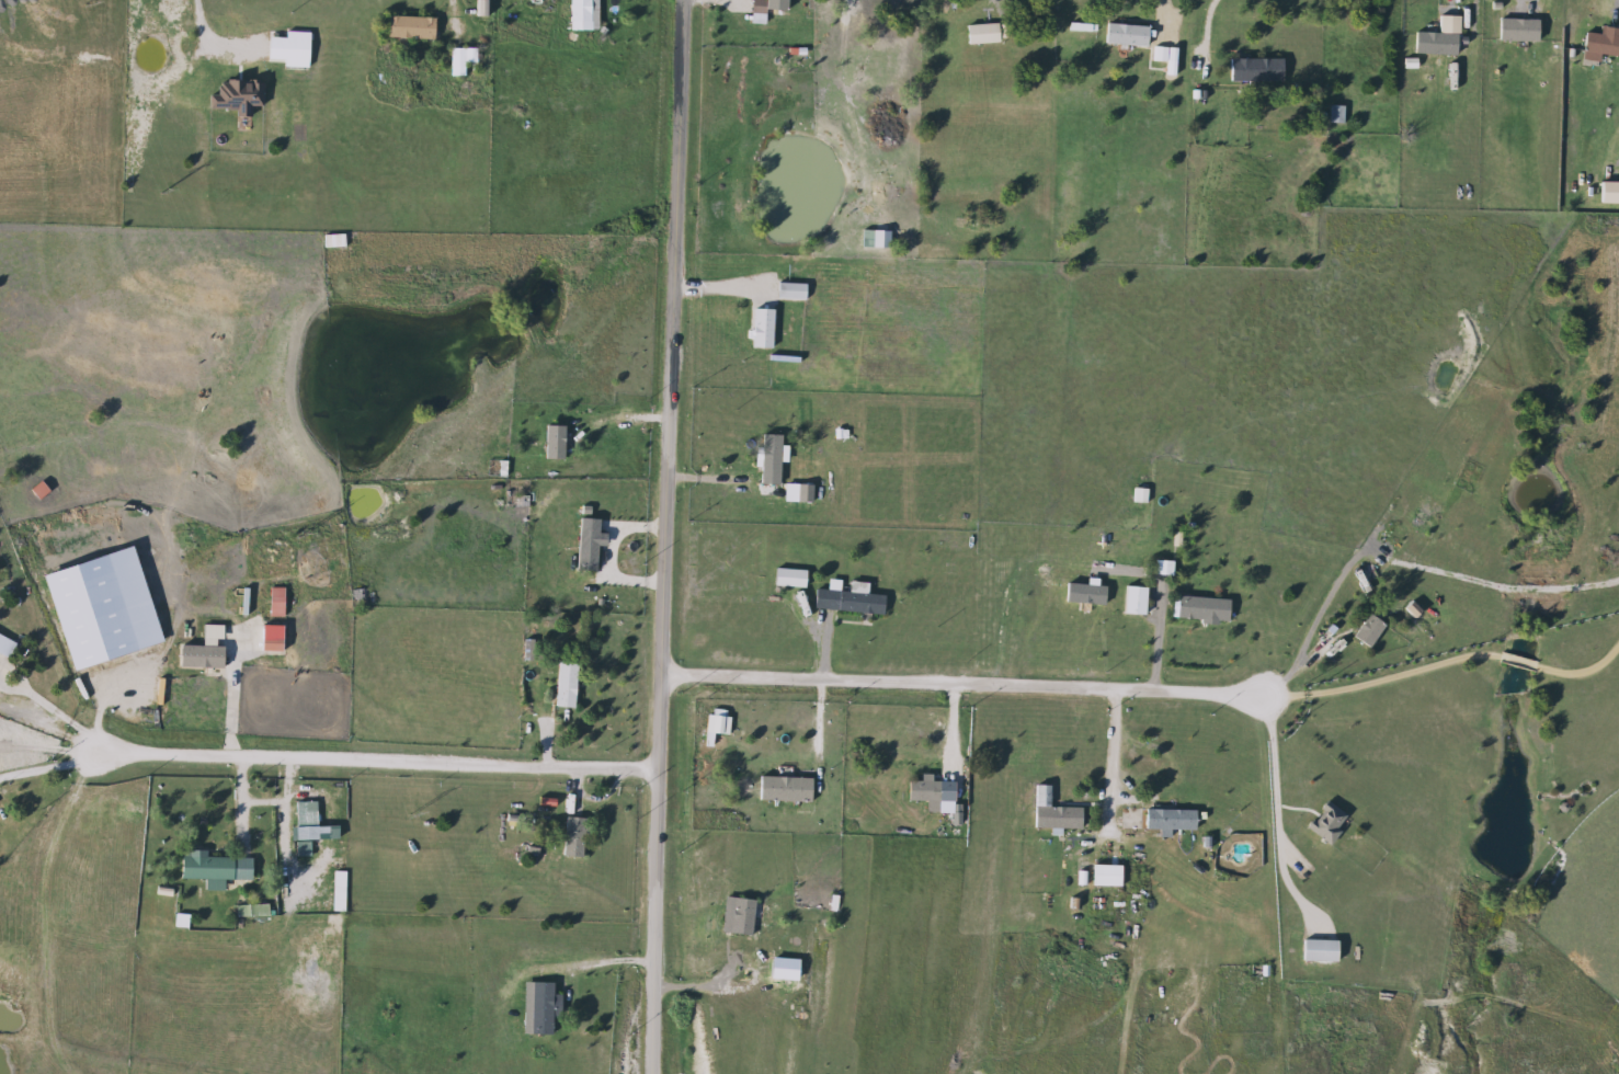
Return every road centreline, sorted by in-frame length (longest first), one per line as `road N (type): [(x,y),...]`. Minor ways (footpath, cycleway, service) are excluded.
road 1 (residential): [(656,1073),(662,773),(654,679),(683,0)]
road 2 (residential): [(654,679),(1264,696)]
road 3 (residential): [(662,773),(99,757)]

